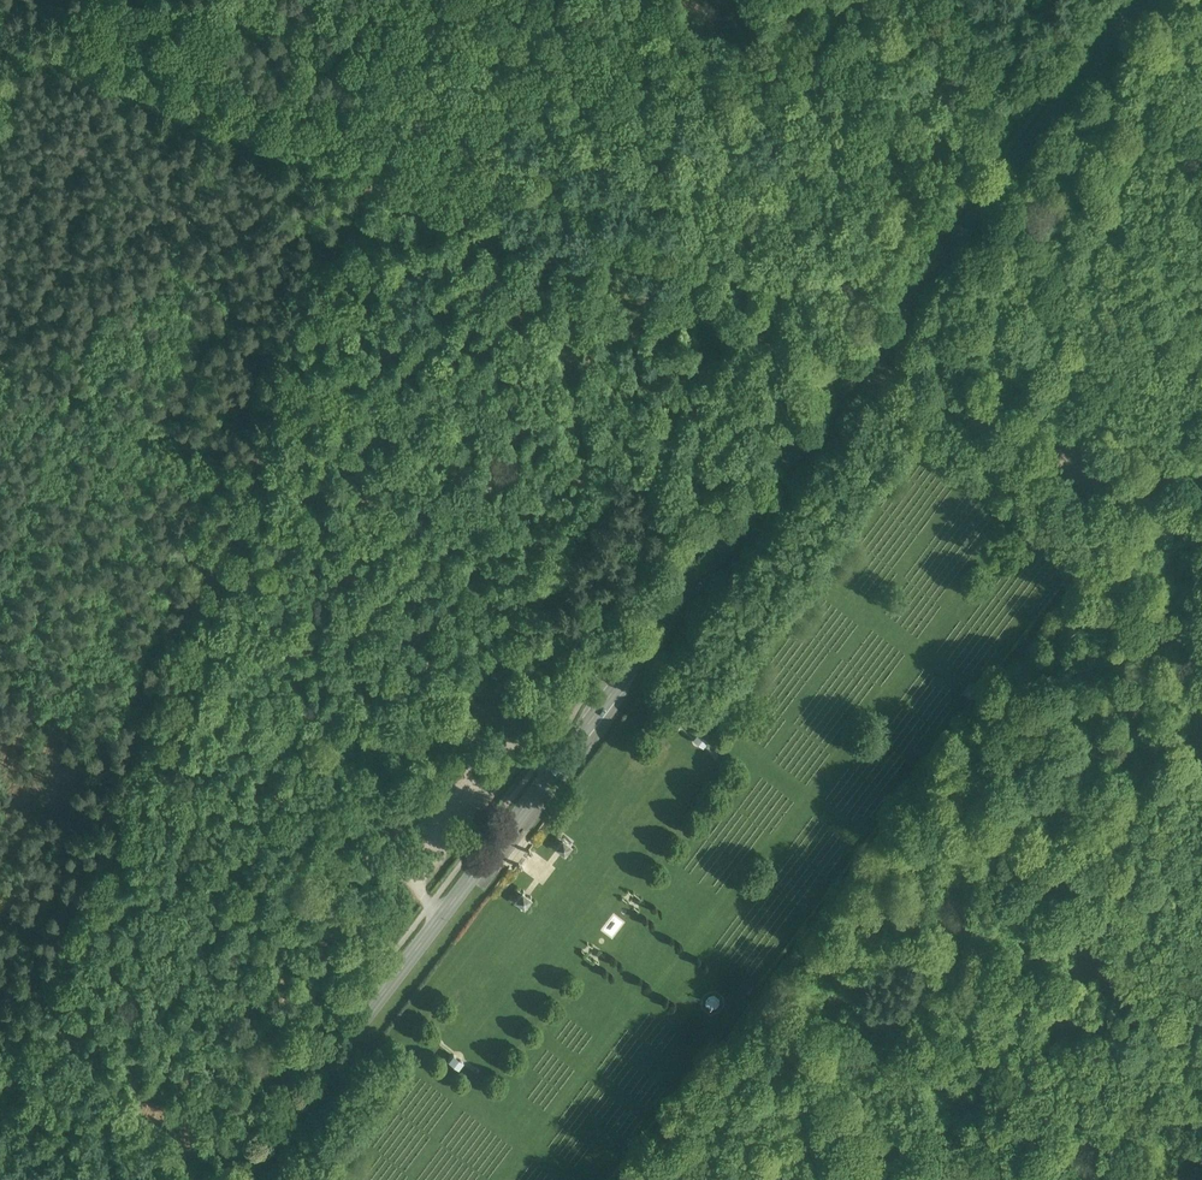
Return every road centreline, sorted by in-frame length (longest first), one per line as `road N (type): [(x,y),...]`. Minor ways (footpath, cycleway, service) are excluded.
road 1 (secondary): [(233,1179),(444,917),(1141,0)]
road 2 (track): [(356,174),(0,1021)]
road 3 (track): [(1128,477),(1187,575),(1189,618),(1092,920),(1025,1050),(972,1179)]
road 4 (track): [(842,369),(356,174)]
road 5 (track): [(293,318),(382,381),(443,466),(473,553),(476,710),(495,731)]
road 6 (track): [(356,174),(0,31)]
road 7 (track): [(390,866),(361,857),(75,840)]
road 8 (track): [(1201,505),(914,397)]
road 9 (track): [(1025,1050),(1201,1139)]
road 10 (track): [(423,0),(356,174)]

